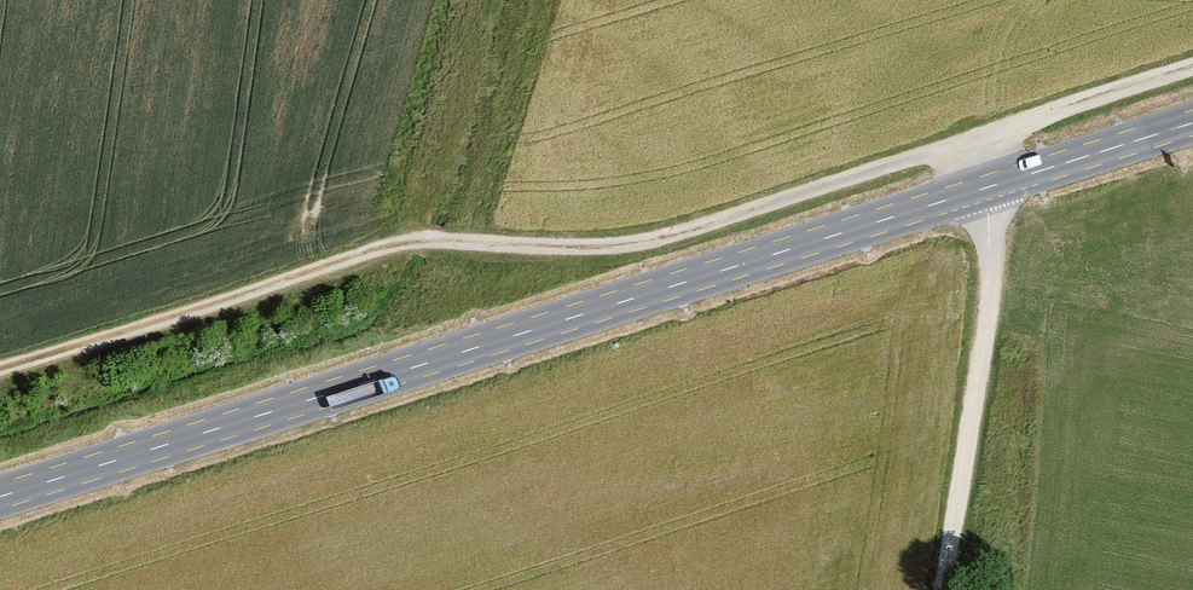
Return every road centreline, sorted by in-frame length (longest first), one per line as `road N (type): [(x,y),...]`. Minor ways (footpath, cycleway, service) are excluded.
road 1 (secondary): [(1192,124),(0,496)]
road 2 (track): [(1192,64),(681,233),(611,245),(431,239),(378,247),(0,370)]
road 3 (track): [(943,589),(994,268),(990,188),(977,141)]

